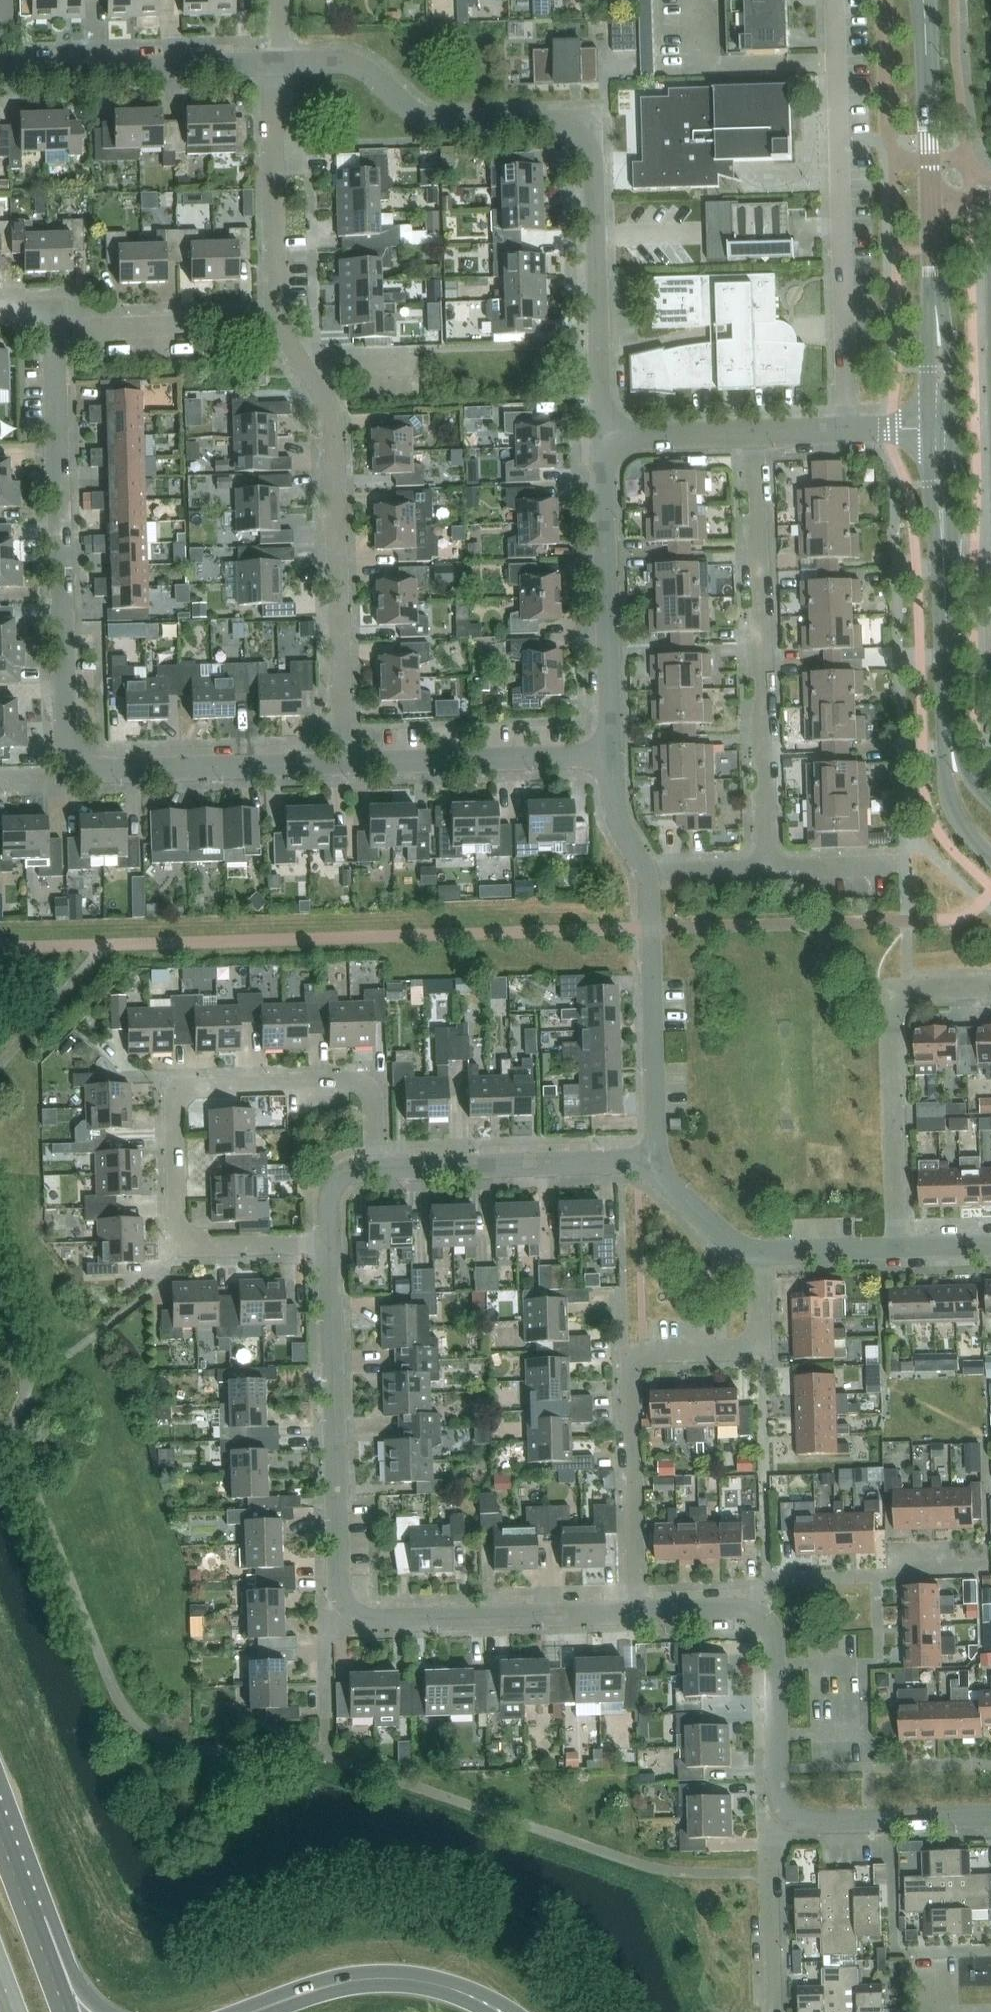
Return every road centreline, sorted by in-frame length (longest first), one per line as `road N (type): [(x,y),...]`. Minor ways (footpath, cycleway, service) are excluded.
road 1 (residential): [(344,764),(67,772),(54,310),(0,311)]
road 2 (residential): [(344,764),(333,428),(280,325),(269,63)]
road 3 (residential): [(329,1242),(339,1582),(348,1608),(381,1619),(637,1612)]
road 4 (residential): [(280,63),(362,67),(437,122),(592,119),(602,437)]
road 5 (residential): [(375,1169),(373,1096),(363,1083),(182,1087),(174,1098),(185,1246),(329,1242)]
road 6 (residential): [(637,1612),(630,1353),(760,1347),(758,1251)]
road 7 (residential): [(768,870),(755,433)]
road 8 (residential): [(847,430),(835,0)]
road 9 (residential): [(898,1248),(891,998),(898,989),(990,986)]
road 10 (residential): [(602,437),(612,755)]
road 11 (primary): [(516,2011),(455,1982),(385,1971),(332,1977),(233,2011)]
road 12 (residential): [(646,1167),(657,1140),(648,876)]
road 13 (residential): [(646,1167),(614,1161),(375,1169)]
road 14 (residential): [(0,71),(269,63)]
road 15 (residential): [(612,755),(344,764)]
road 16 (primary): [(275,2011),(386,1985),(440,1993),(486,2011)]
road 17 (residential): [(788,1810),(773,1824),(768,1864),(772,2011)]
road 18 (residential): [(788,1810),(817,1820),(990,1815)]
road 19 (tertiary): [(932,201),(923,0)]
road 20 (primary): [(106,2011),(75,1979),(51,1916),(3,1843)]
road 21 (tertiary): [(952,751),(943,556)]
road 22 (primary): [(65,2011),(3,1843)]
road 23 (residential): [(778,1769),(773,1636),(762,1617)]
road 24 (residential): [(755,433),(602,437)]
road 25 (residential): [(758,1251),(737,1245),(646,1167)]
road 26 (residential): [(898,1248),(758,1251)]
road 27 (tertiary): [(928,428),(933,527),(943,556)]
road 28 (tertiary): [(943,556),(955,427)]
road 29 (residential): [(648,876),(617,818),(612,755)]
road 30 (residential): [(637,1612),(740,1609),(762,1617)]
road 31 (residential): [(768,870),(891,865)]
road 32 (residential): [(648,876),(768,870)]

